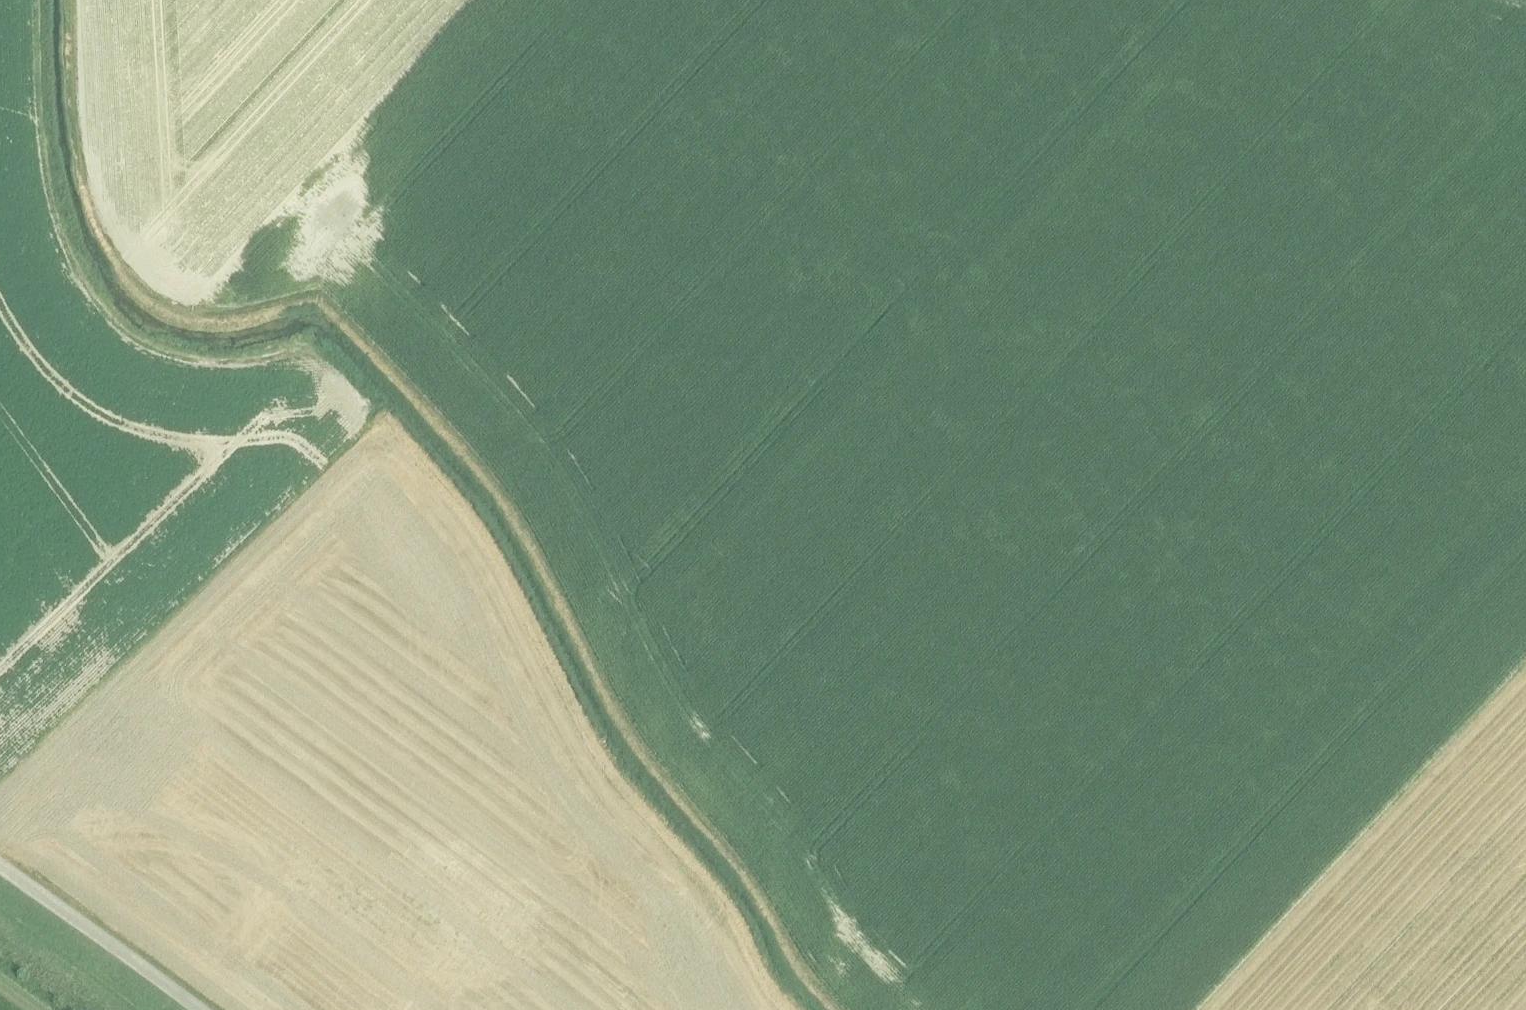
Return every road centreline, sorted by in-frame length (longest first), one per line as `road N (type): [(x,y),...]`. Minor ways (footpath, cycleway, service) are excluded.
road 1 (unclassified): [(200,1009),(0,865)]

